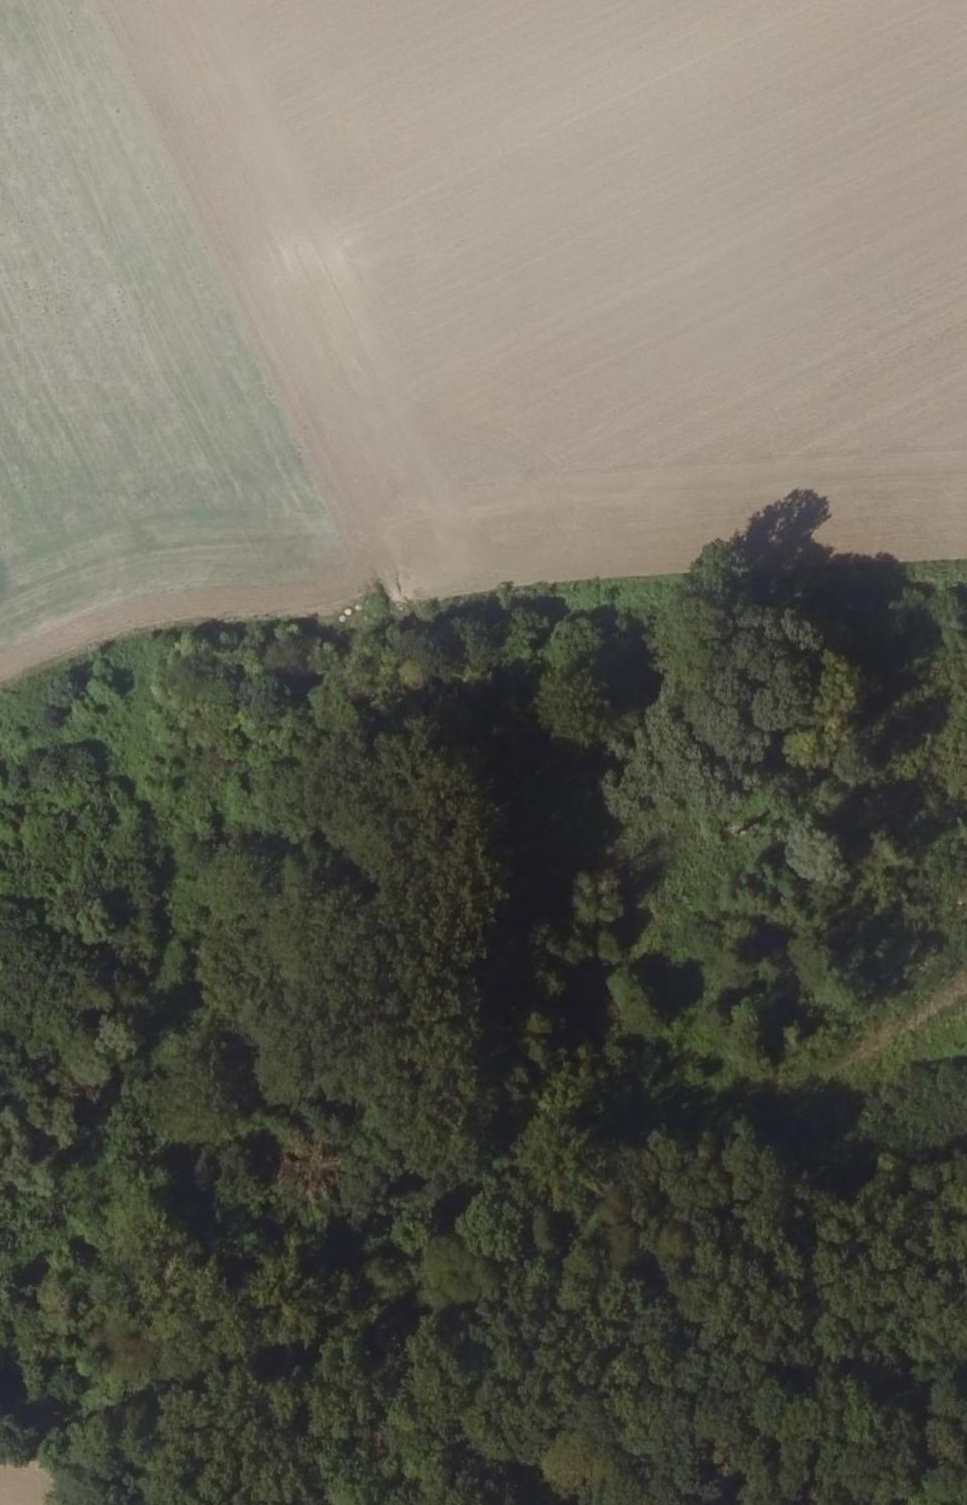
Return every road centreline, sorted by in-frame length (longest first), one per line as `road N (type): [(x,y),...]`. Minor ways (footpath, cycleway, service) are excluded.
road 1 (track): [(966,1141),(577,1234),(0,1443)]
road 2 (track): [(0,680),(147,627),(685,614),(966,596)]

